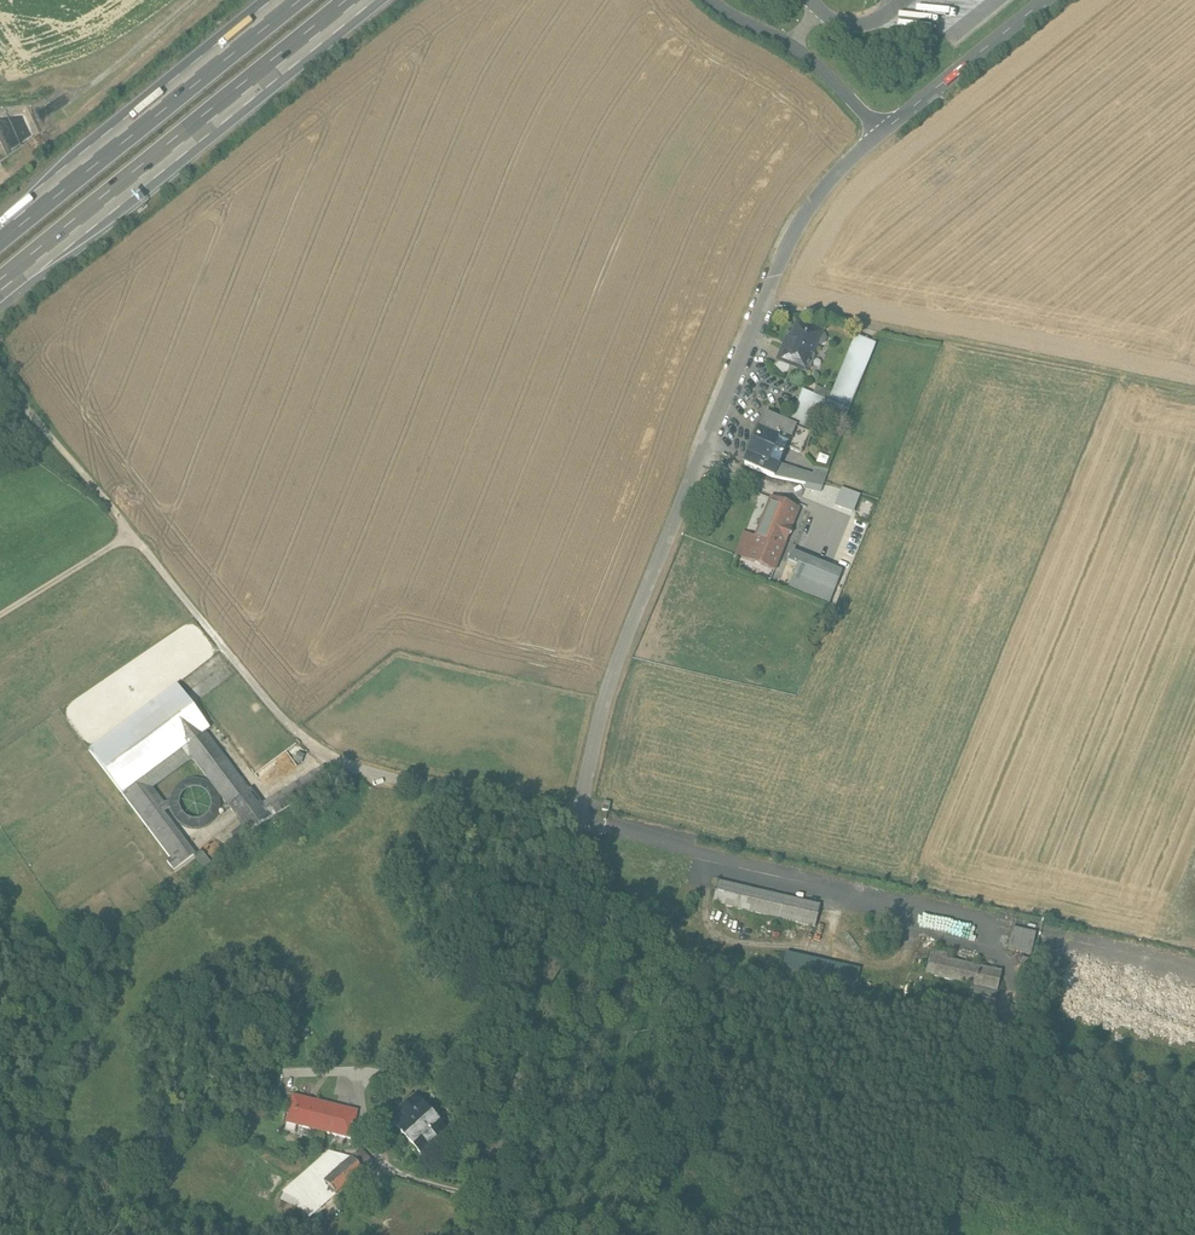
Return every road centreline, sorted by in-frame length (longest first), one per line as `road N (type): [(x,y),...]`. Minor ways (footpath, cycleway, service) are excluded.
road 1 (unclassified): [(1046,0),(881,132),(807,213),(611,679),(484,1234)]
road 2 (track): [(579,820),(1194,970)]
road 3 (track): [(130,535),(296,730),(337,761),(580,817)]
road 4 (motorway): [(0,292),(362,0)]
road 5 (motorway): [(284,0),(0,232)]
road 6 (track): [(1194,390),(887,328)]
road 7 (track): [(0,377),(130,535)]
road 8 (track): [(130,535),(0,616)]

